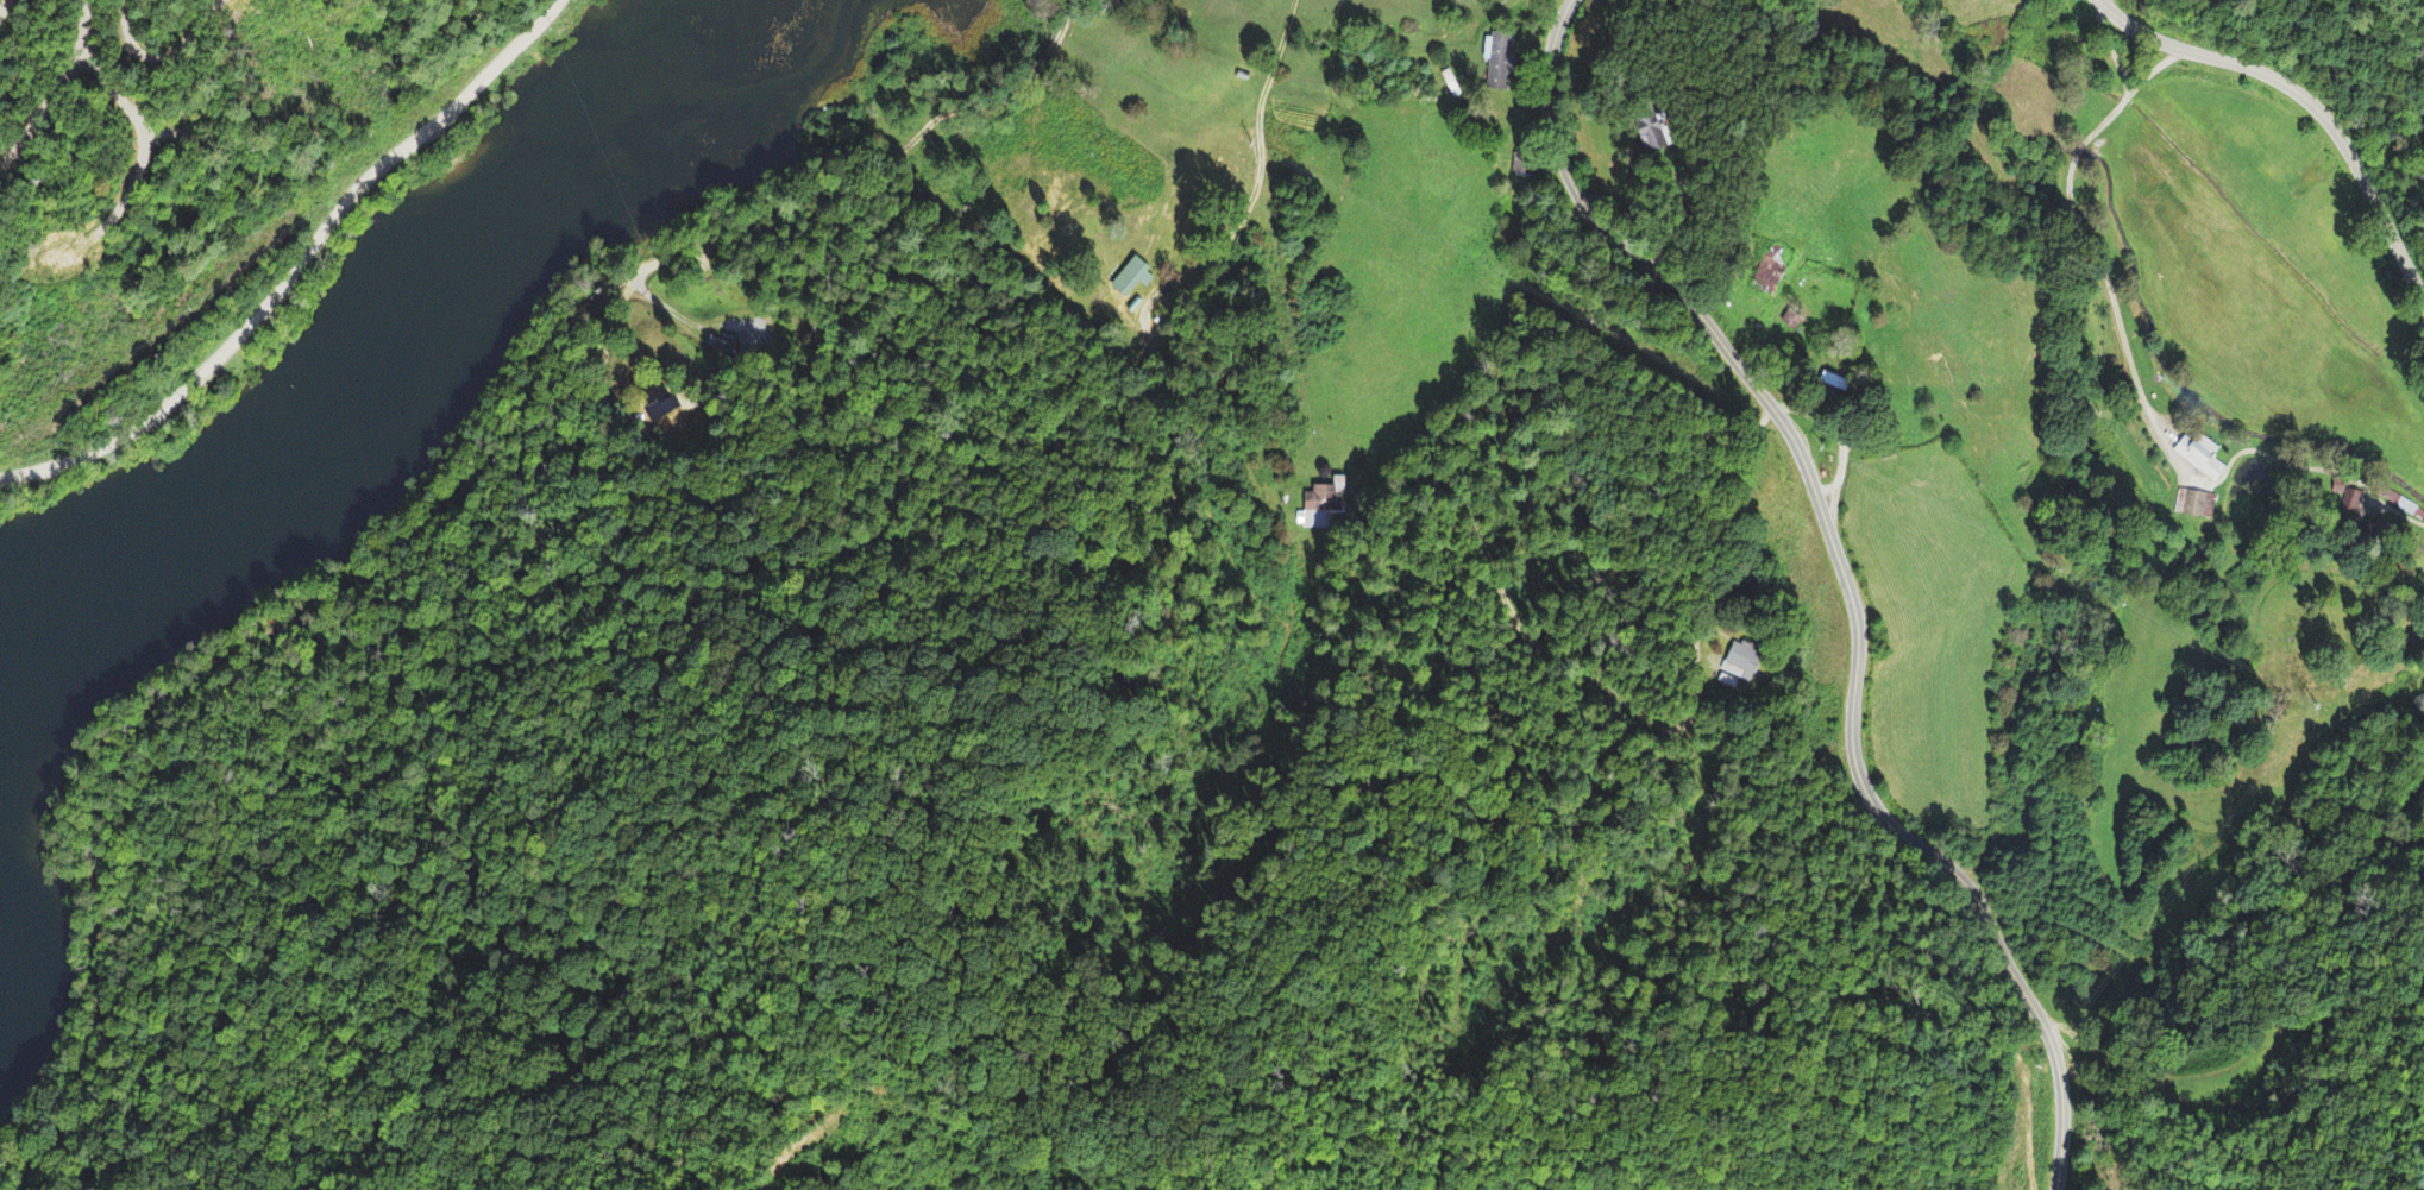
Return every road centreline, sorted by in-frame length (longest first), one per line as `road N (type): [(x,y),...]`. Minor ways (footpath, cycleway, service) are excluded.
road 1 (residential): [(1068,0),(1043,80),(937,127),(839,199),(718,231),(584,306),(446,481),(209,661),(65,785),(121,967),(44,1131),(0,1147)]
road 2 (residential): [(2061,1189),(2067,1166),(2059,1075),(1960,890),(1898,849),(1845,772),(1850,644),(1792,455),(1694,320),(1583,220),(1551,153),(1549,37),(1572,0)]
road 3 (residential): [(0,479),(80,460),(164,409),(250,325),(365,182),(458,106),(558,0)]
road 4 (residential): [(2098,0),(2146,34),(2299,94),(2351,159),(2423,298)]
road 5 (residential): [(1766,418),(1714,480),(1671,617),(1675,641)]
road 6 (residential): [(98,0),(74,55),(0,160)]

